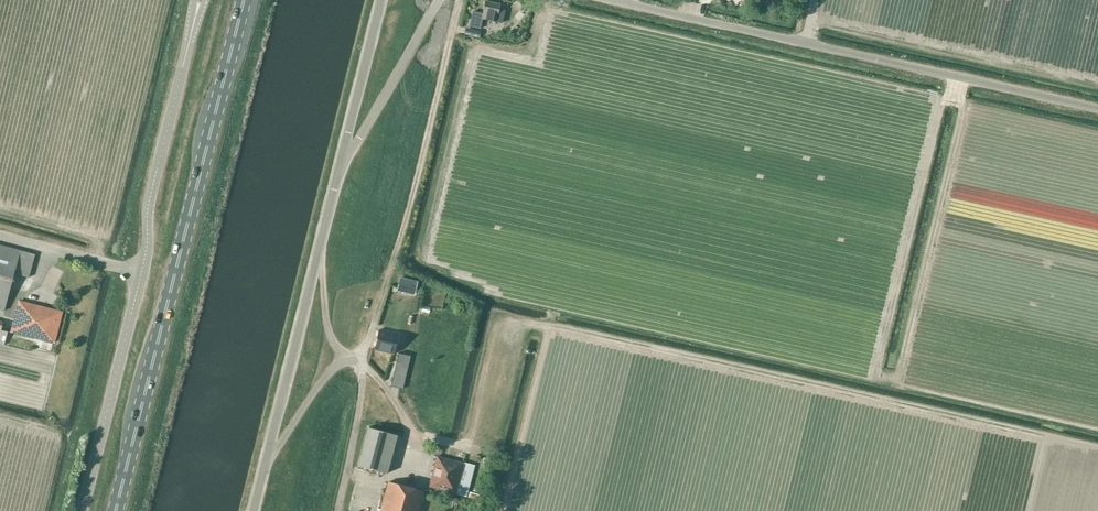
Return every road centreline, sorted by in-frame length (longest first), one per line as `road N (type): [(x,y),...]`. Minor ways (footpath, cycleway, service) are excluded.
road 1 (primary): [(116,510),(244,0)]
road 2 (unclassified): [(84,510),(200,0)]
road 3 (unclassified): [(1097,108),(601,0)]
road 4 (track): [(357,360),(407,217),(459,0)]
road 5 (unclassified): [(254,510),(340,164)]
road 6 (unclassified): [(340,164),(440,0)]
road 7 (unclassified): [(340,164),(381,0)]

